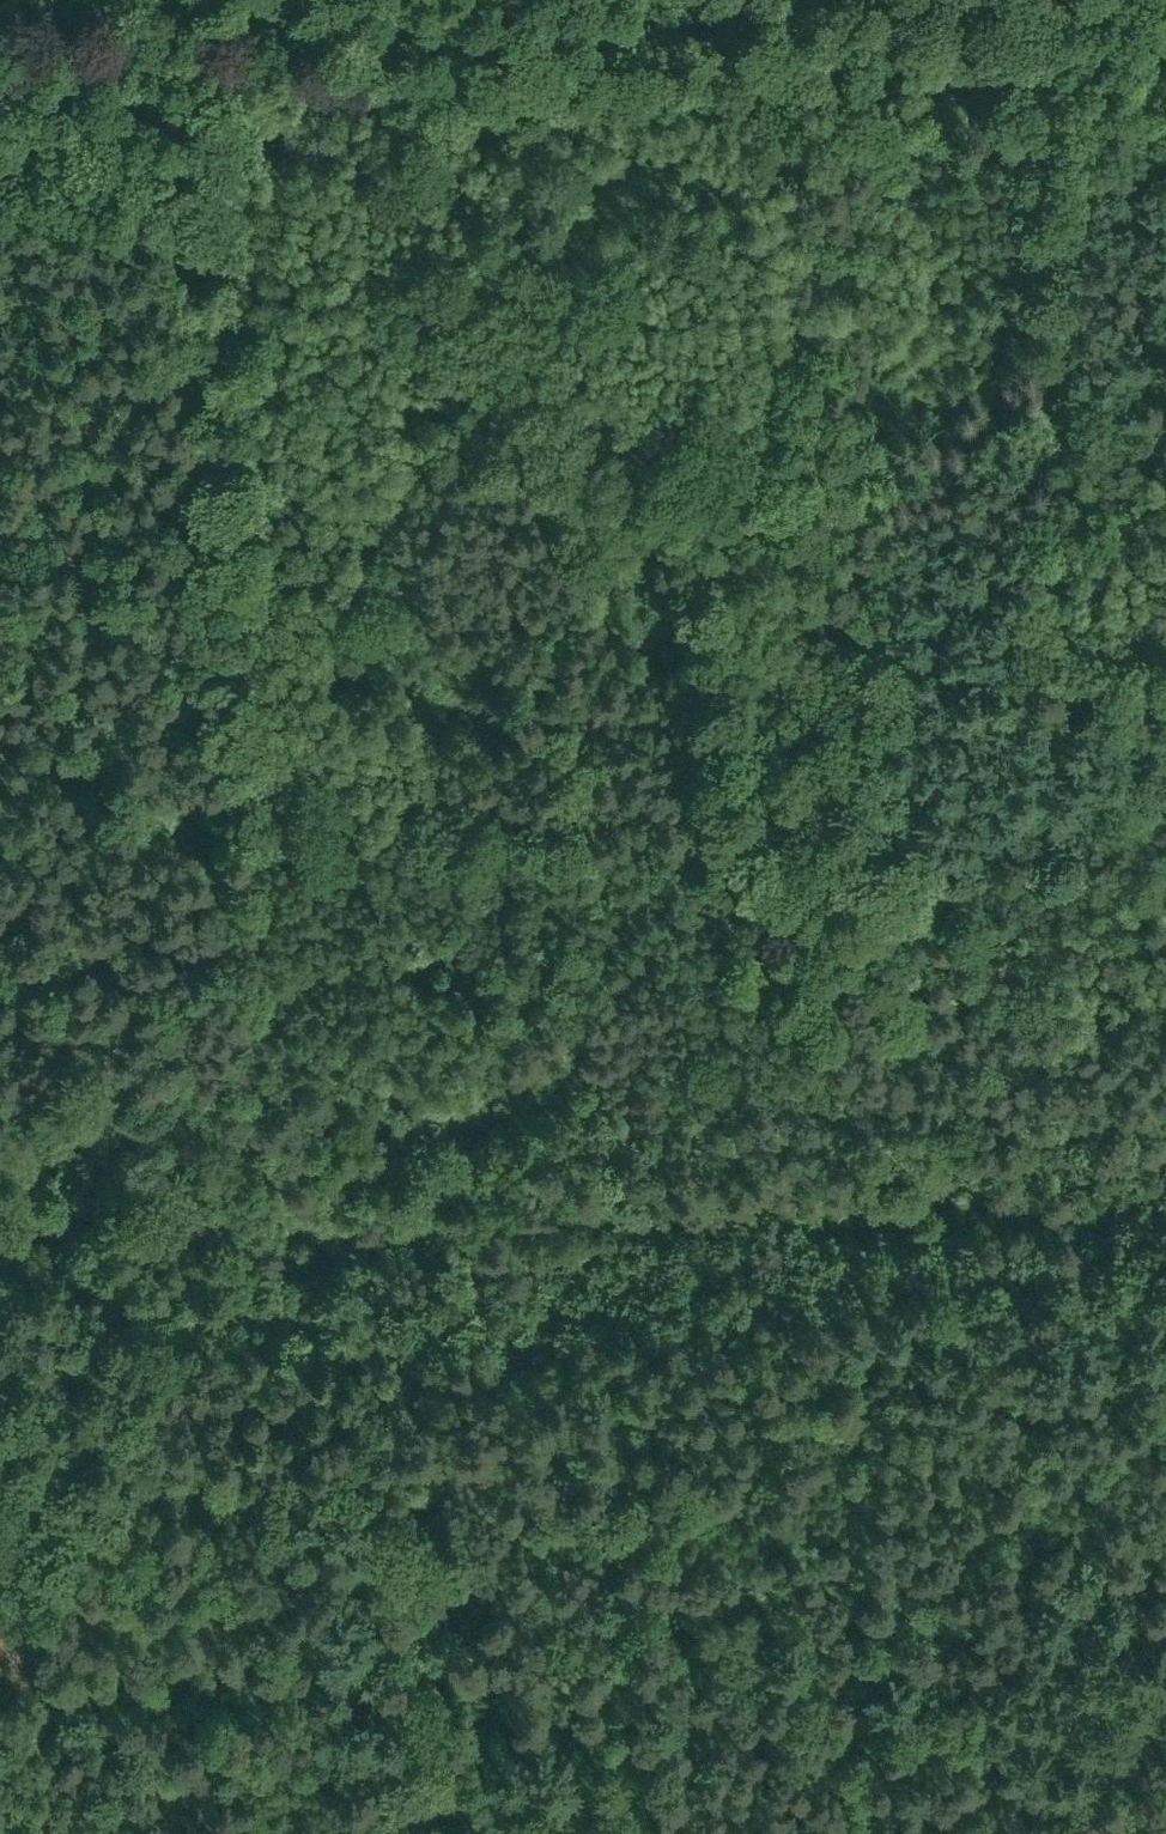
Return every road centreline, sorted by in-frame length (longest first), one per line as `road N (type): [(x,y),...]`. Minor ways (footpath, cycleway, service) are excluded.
road 1 (track): [(1165,80),(0,144)]

